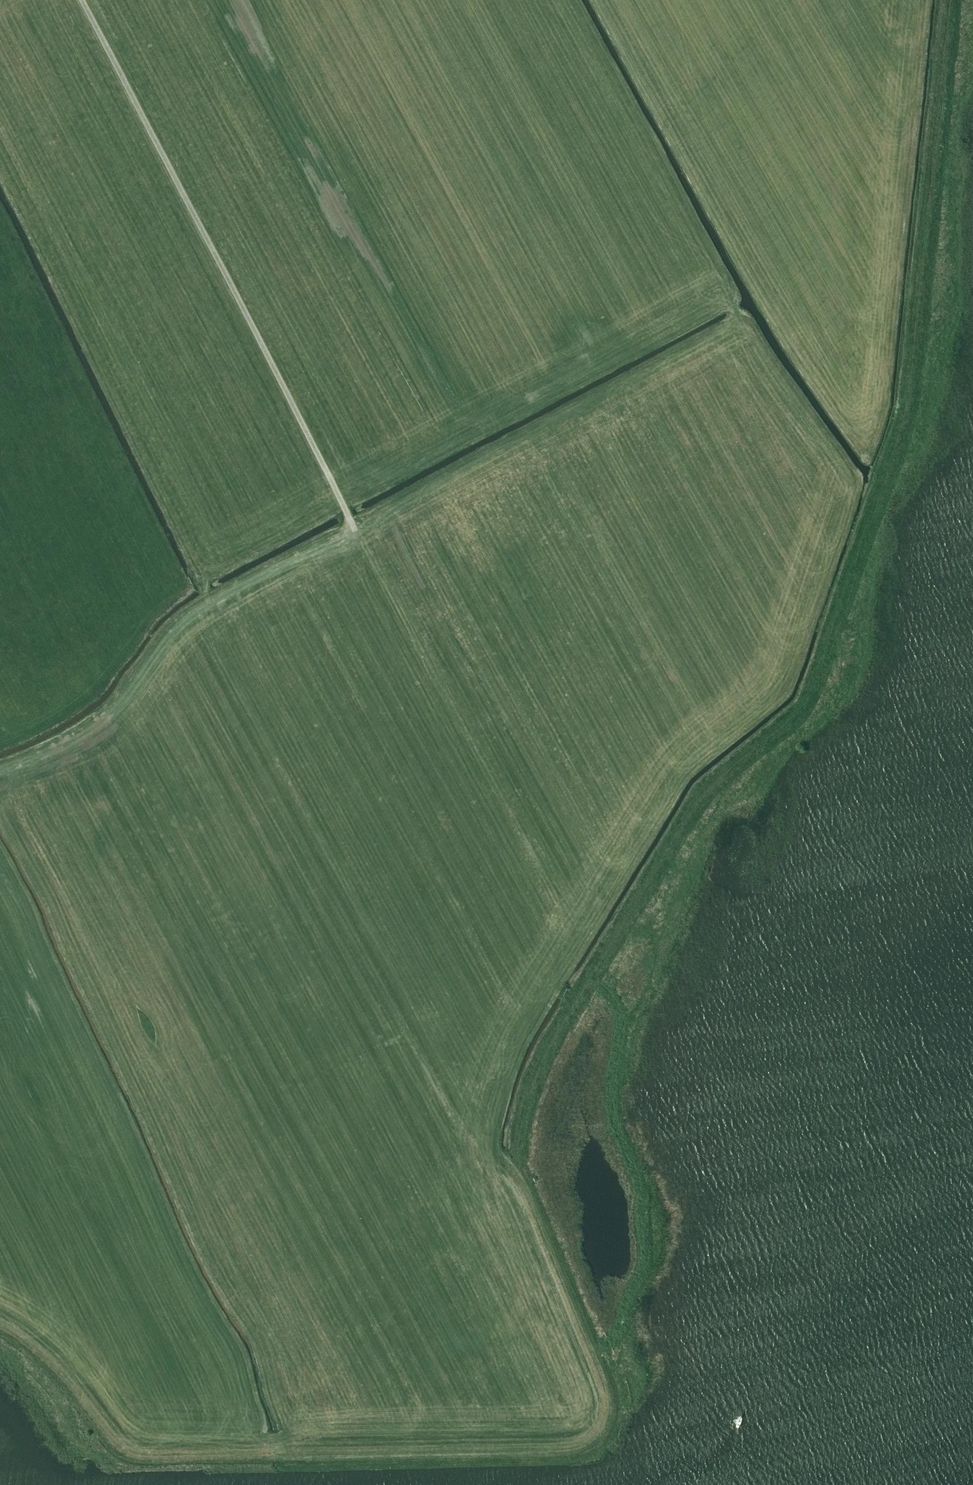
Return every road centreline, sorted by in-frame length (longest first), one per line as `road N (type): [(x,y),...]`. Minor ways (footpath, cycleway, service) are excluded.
road 1 (track): [(83,0),(355,532)]

